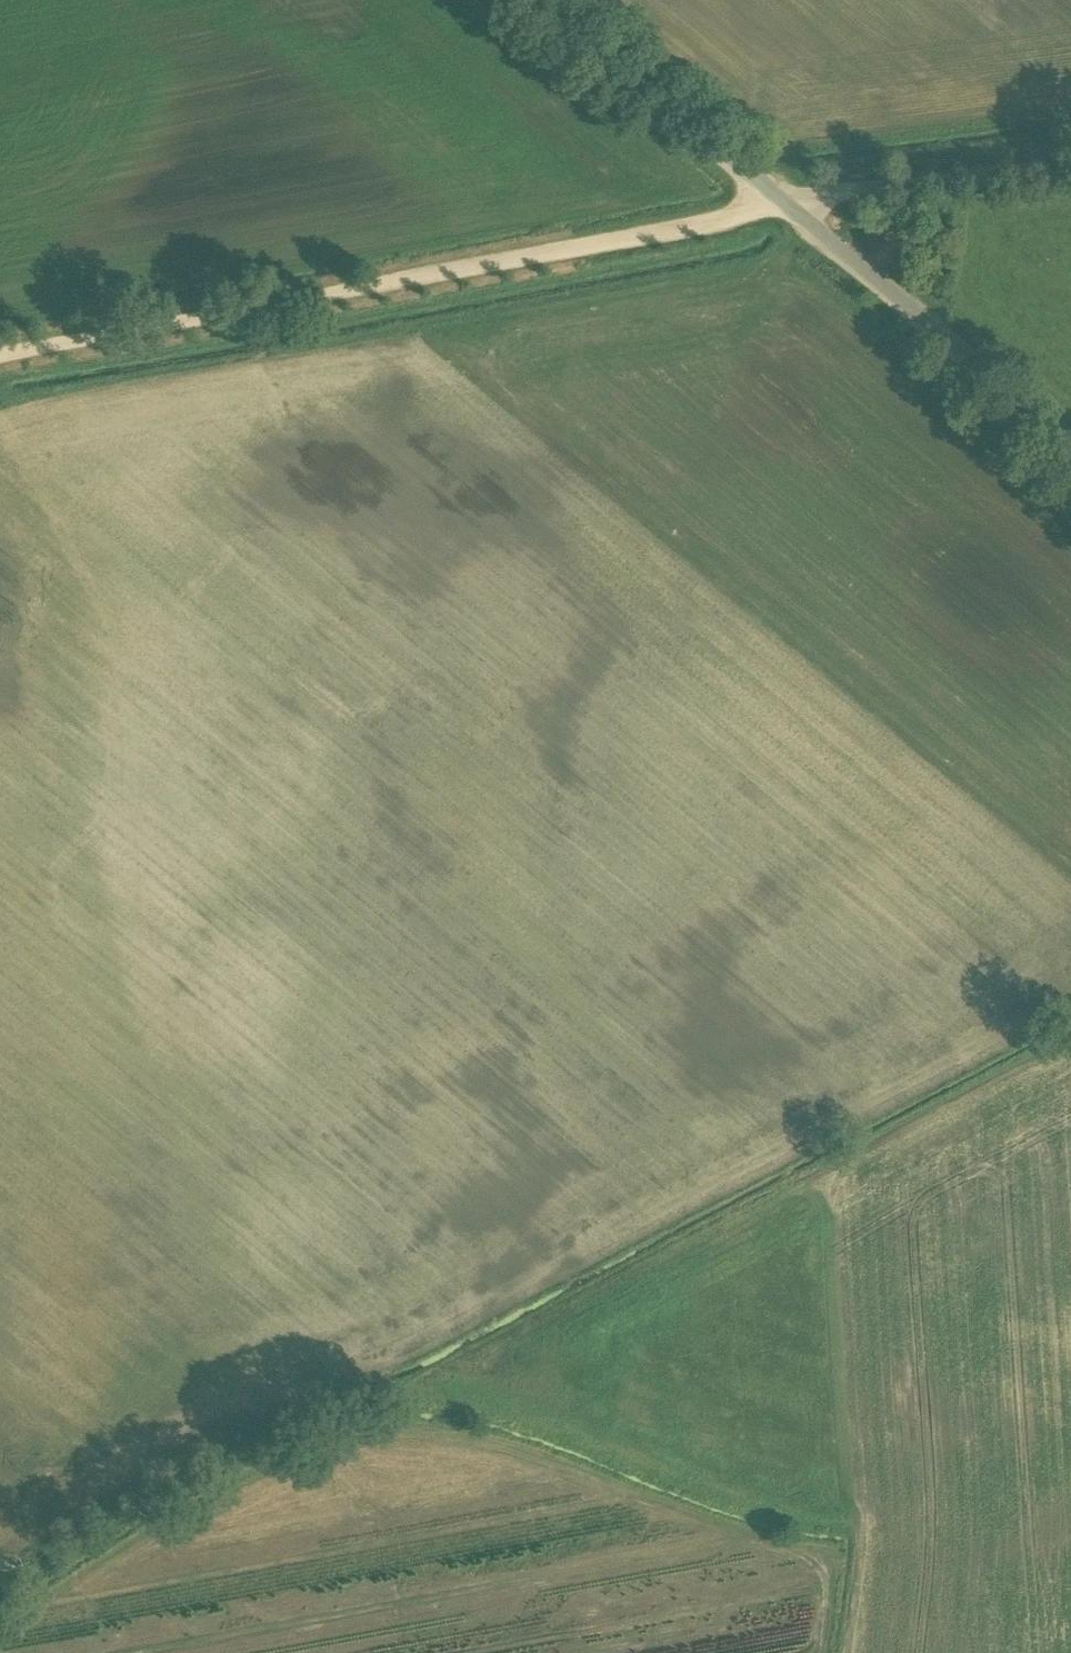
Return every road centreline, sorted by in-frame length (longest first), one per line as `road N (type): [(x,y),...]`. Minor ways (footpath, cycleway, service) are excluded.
road 1 (track): [(0,359),(788,204)]
road 2 (unclassified): [(1070,441),(788,204)]
road 3 (unclassified): [(788,204),(548,0)]
road 4 (unclassified): [(788,204),(1070,168)]

